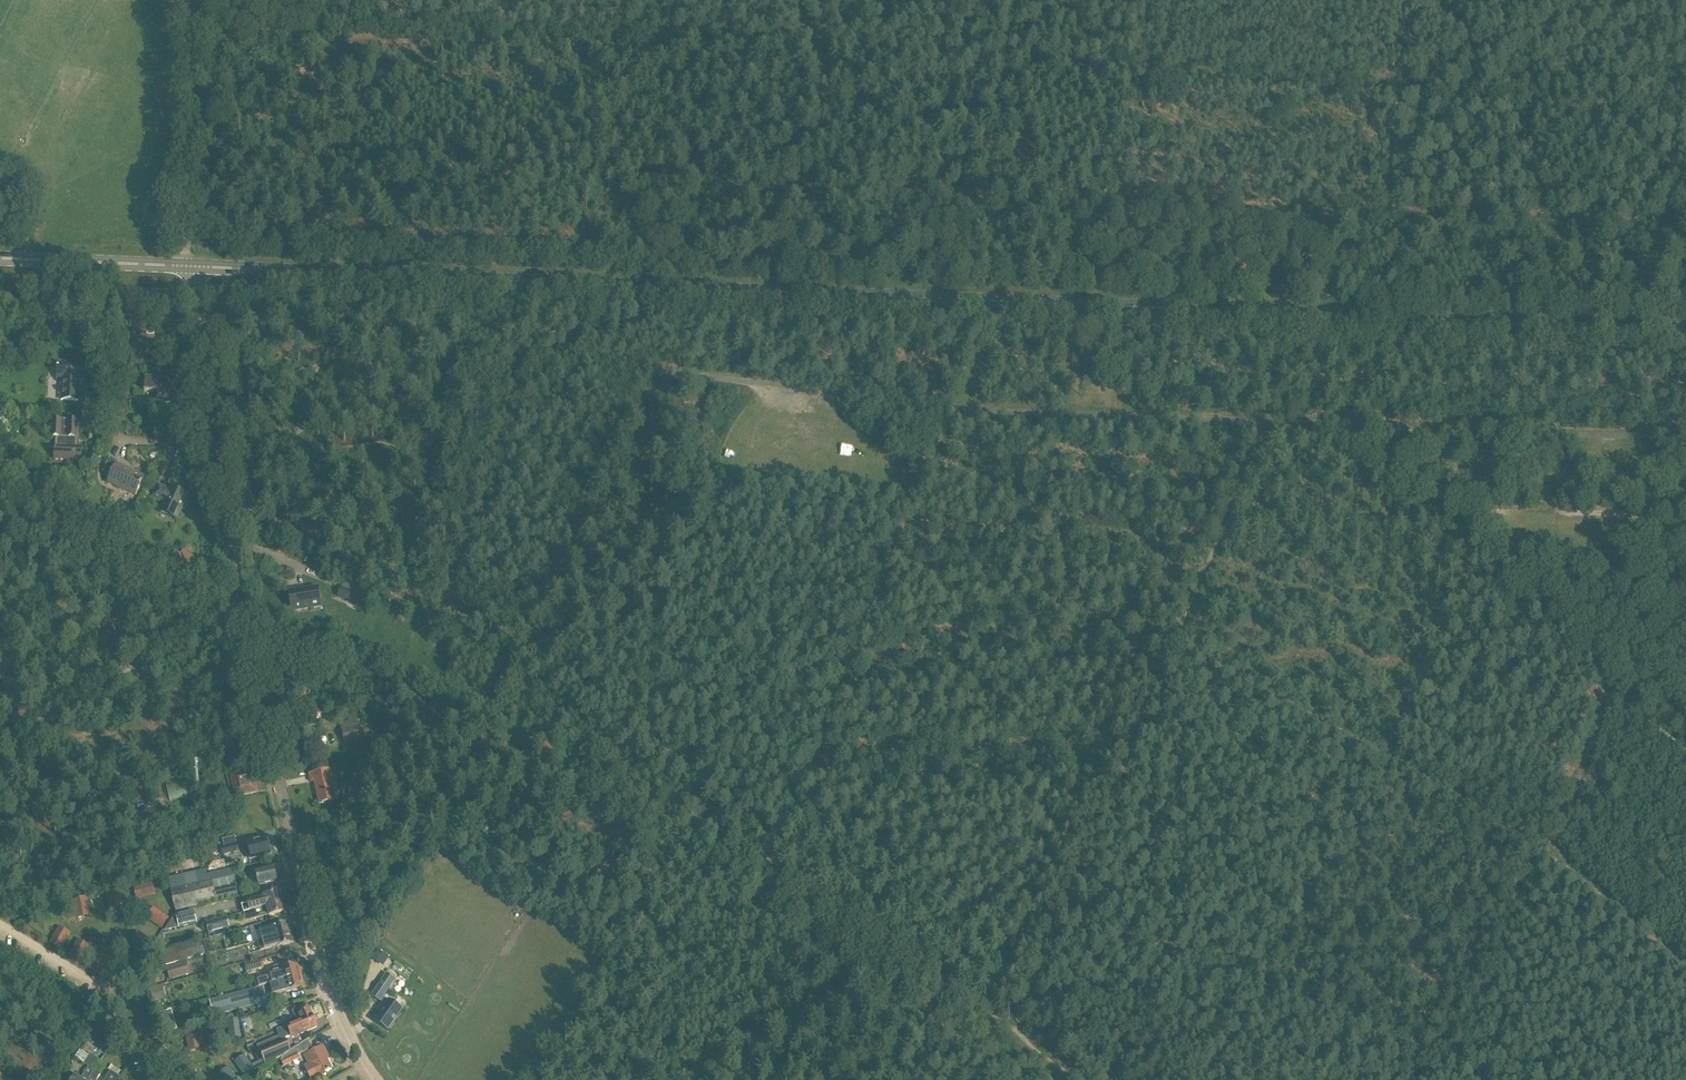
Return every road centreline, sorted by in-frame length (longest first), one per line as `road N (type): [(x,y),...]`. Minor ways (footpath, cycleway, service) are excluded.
road 1 (primary): [(1685,321),(193,266)]
road 2 (track): [(313,950),(370,928),(482,767),(497,721),(513,708),(531,709),(598,736),(963,983),(1033,1047),(1084,1079)]
road 3 (track): [(239,606),(257,622),(497,721),(847,945),(928,1020),(1022,1079)]
road 4 (residential): [(377,1079),(325,989),(258,710),(239,606),(228,451),(193,266)]
road 5 (track): [(1282,422),(1377,502),(1685,511)]
road 6 (track): [(0,446),(239,606)]
road 7 (track): [(239,606),(0,745)]
road 8 (track): [(193,266),(194,129),(180,0)]
road 9 (track): [(16,736),(208,858)]
road 10 (primary): [(193,266),(0,258)]

